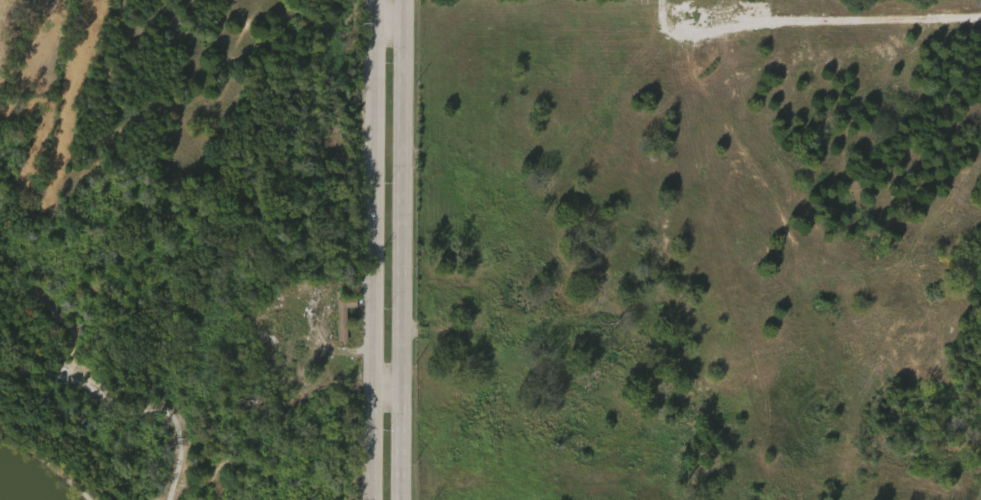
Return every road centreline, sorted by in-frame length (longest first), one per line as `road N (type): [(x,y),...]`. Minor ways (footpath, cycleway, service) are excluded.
road 1 (secondary): [(409,499),(403,0)]
road 2 (secondary): [(370,0),(371,499)]

